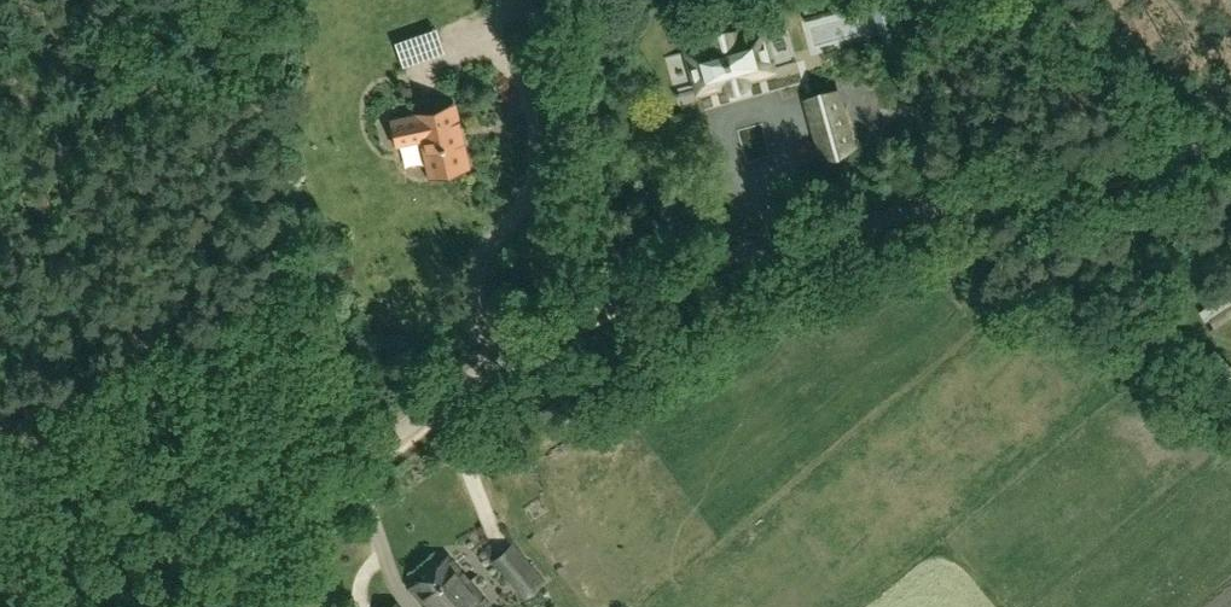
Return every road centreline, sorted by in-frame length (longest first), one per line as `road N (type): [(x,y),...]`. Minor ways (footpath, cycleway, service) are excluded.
road 1 (unclassified): [(355,464),(521,346),(653,281),(786,242),(1191,148)]
road 2 (track): [(174,606),(355,464)]
road 3 (unclassified): [(1042,0),(1191,148)]

